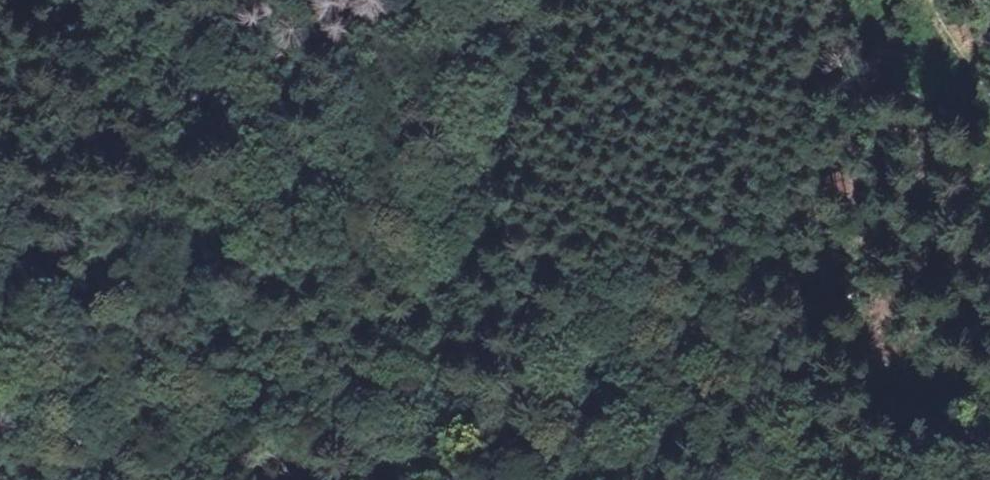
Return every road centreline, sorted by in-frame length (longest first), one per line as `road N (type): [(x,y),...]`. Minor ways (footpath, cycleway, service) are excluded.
road 1 (track): [(600,0),(573,80),(551,219),(424,479)]
road 2 (track): [(488,344),(347,379),(245,479)]
road 3 (track): [(989,308),(979,334),(970,479)]

